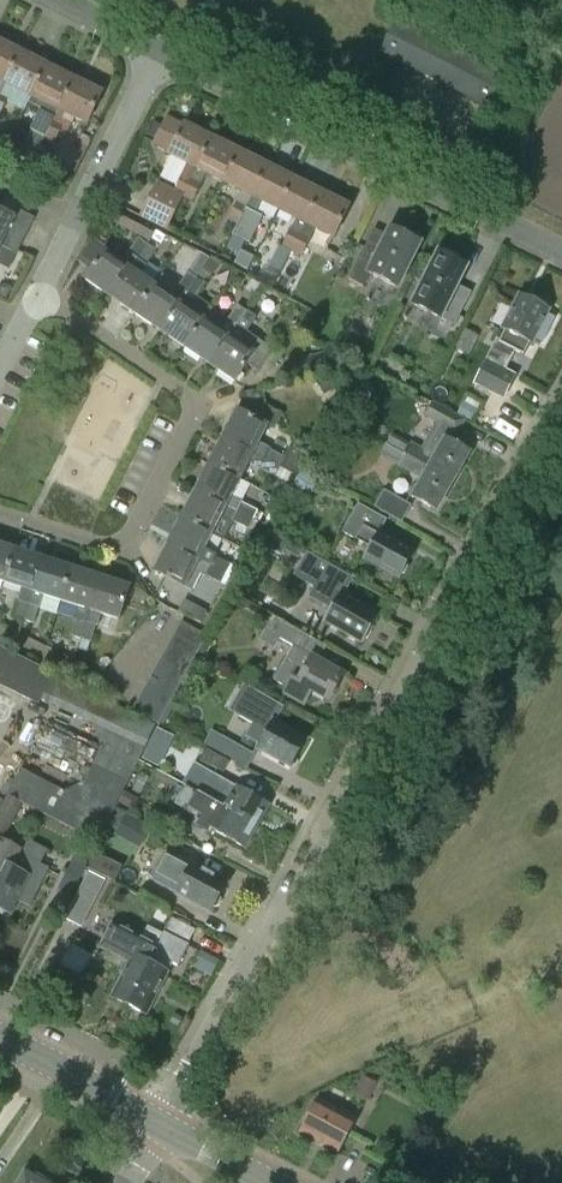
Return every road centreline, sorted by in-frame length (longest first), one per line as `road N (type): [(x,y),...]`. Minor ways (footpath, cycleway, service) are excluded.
road 1 (residential): [(161,1124),(561,412)]
road 2 (residential): [(38,295),(185,396),(192,414),(131,534),(117,543),(0,511)]
road 3 (residential): [(159,51),(561,252)]
road 4 (residential): [(76,217),(159,51)]
road 5 (secondary): [(161,1124),(0,1038)]
road 6 (secondary): [(274,1182),(161,1124)]

